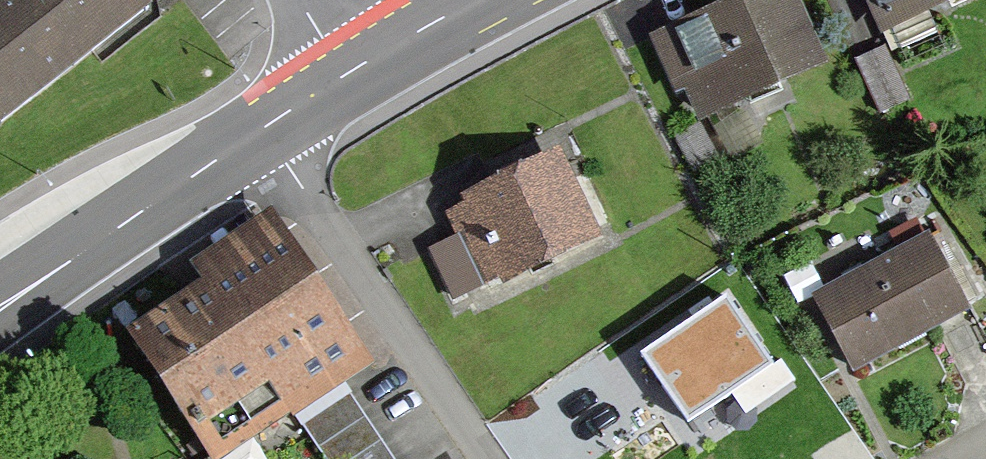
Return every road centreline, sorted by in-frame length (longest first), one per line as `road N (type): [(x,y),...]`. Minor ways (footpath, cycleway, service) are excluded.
road 1 (residential): [(261,131),(483,458)]
road 2 (secondary): [(0,303),(261,131)]
road 3 (secondary): [(348,77),(481,0)]

